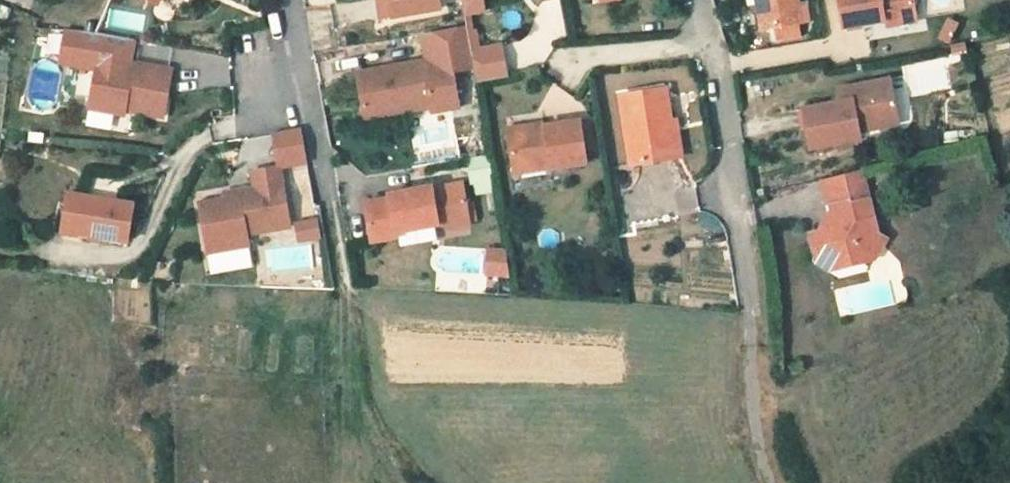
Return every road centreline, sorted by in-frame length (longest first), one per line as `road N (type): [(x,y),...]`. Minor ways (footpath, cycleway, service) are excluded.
road 1 (residential): [(767,482),(743,236),(712,48)]
road 2 (residential): [(288,0),(324,198)]
road 3 (residential): [(566,62),(712,48)]

